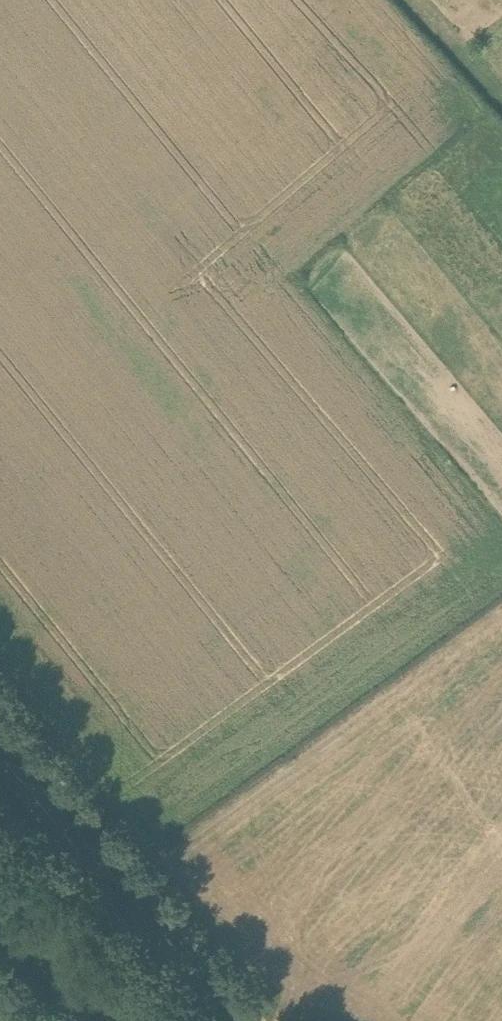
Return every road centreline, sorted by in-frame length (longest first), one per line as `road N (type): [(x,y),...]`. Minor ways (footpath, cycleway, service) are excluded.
road 1 (tertiary): [(218,1020),(0,756)]

